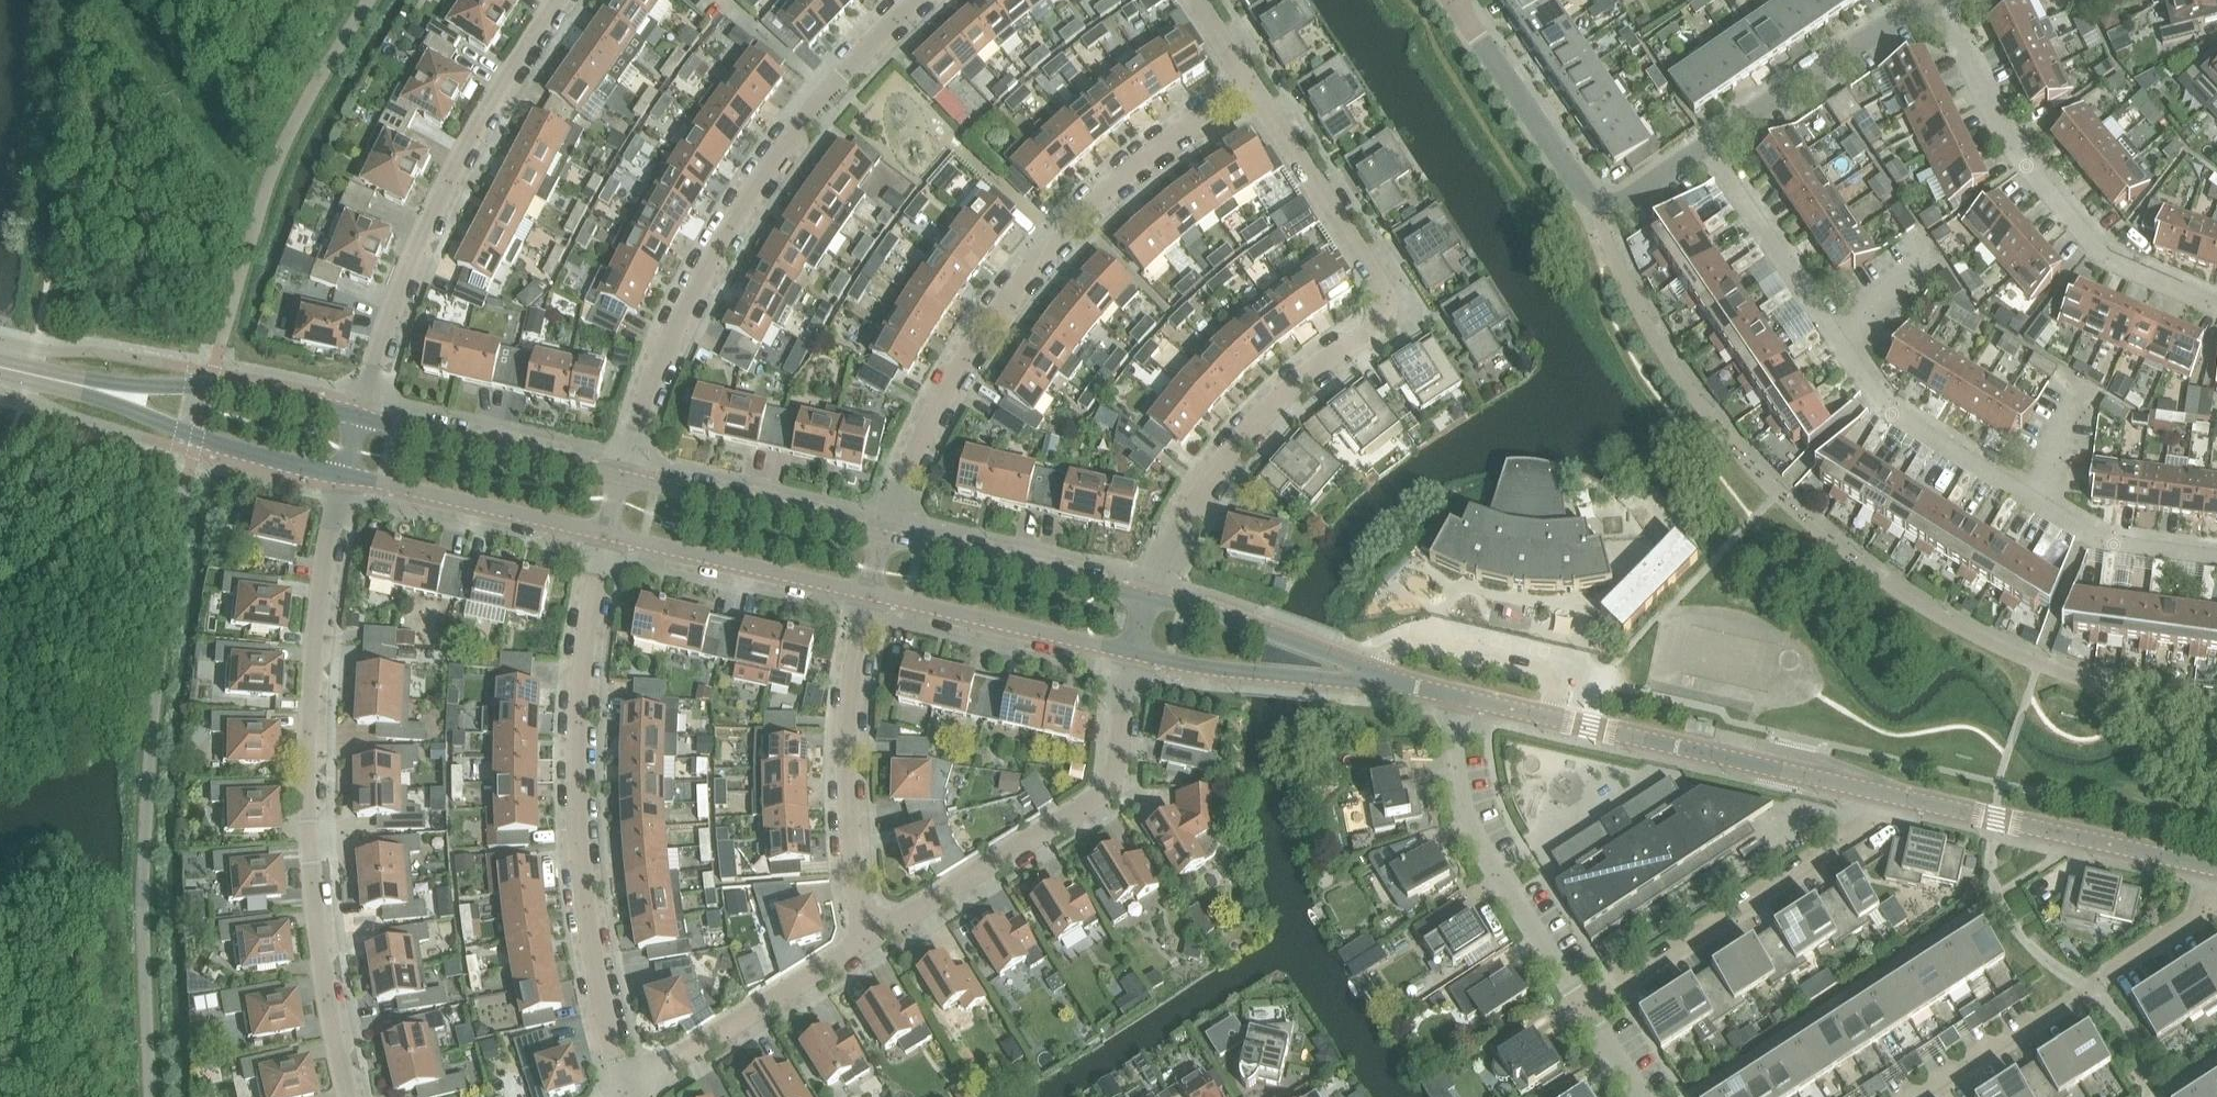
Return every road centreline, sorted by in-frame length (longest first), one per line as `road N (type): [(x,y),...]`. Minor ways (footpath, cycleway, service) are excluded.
road 1 (residential): [(2216,557),(2105,541),(1887,410),(1705,144)]
road 2 (residential): [(1147,594),(1196,496),(1240,436),(1386,312),(1385,287),(1250,87)]
road 3 (residential): [(347,1096),(317,941),(305,744),(315,618),(343,473)]
road 4 (residential): [(885,535),(944,394),(1026,274),(1147,157),(1250,87)]
road 5 (residential): [(621,475),(671,334),(738,211),(827,89),(914,0)]
road 6 (residential): [(626,1087),(589,938),(577,828),(583,650),(607,534)]
road 7 (residential): [(556,0),(491,94),(437,198),(358,415)]
road 8 (tertiary): [(1889,794),(1458,696)]
road 9 (residential): [(2216,305),(2108,263),(2000,133),(1937,0)]
road 10 (residential): [(875,934),(1110,785),(1133,654)]
road 11 (residential): [(1582,1010),(1882,813),(1889,794)]
road 12 (residential): [(1456,0),(1581,186),(1602,203),(1632,195),(1705,144)]
road 13 (residential): [(1911,1096),(2216,898)]
road 14 (residential): [(1582,1010),(1460,804),(1451,745),(1458,696)]
road 15 (residential): [(875,934),(856,888),(846,791),(854,659),(869,593)]
road 16 (tertiary): [(2216,867),(1889,794)]
road 17 (residential): [(626,1087),(875,934)]
road 18 (tertiary): [(343,473),(607,534)]
road 19 (tertiary): [(869,593),(1133,654)]
road 20 (tertiary): [(885,535),(621,475)]
road 21 (tertiary): [(621,475),(358,415)]
road 22 (tertiary): [(607,534),(869,593)]
road 23 (tertiary): [(1147,594),(885,535)]
road 24 (tertiary): [(358,415),(211,382),(98,387)]
road 25 (tertiary): [(98,387),(197,440),(343,473)]
road 26 (residential): [(1705,144),(1914,5)]
road 27 (tertiary): [(1133,654),(1317,680),(1373,676)]
road 28 (tertiary): [(1373,676),(1267,629),(1147,594)]

